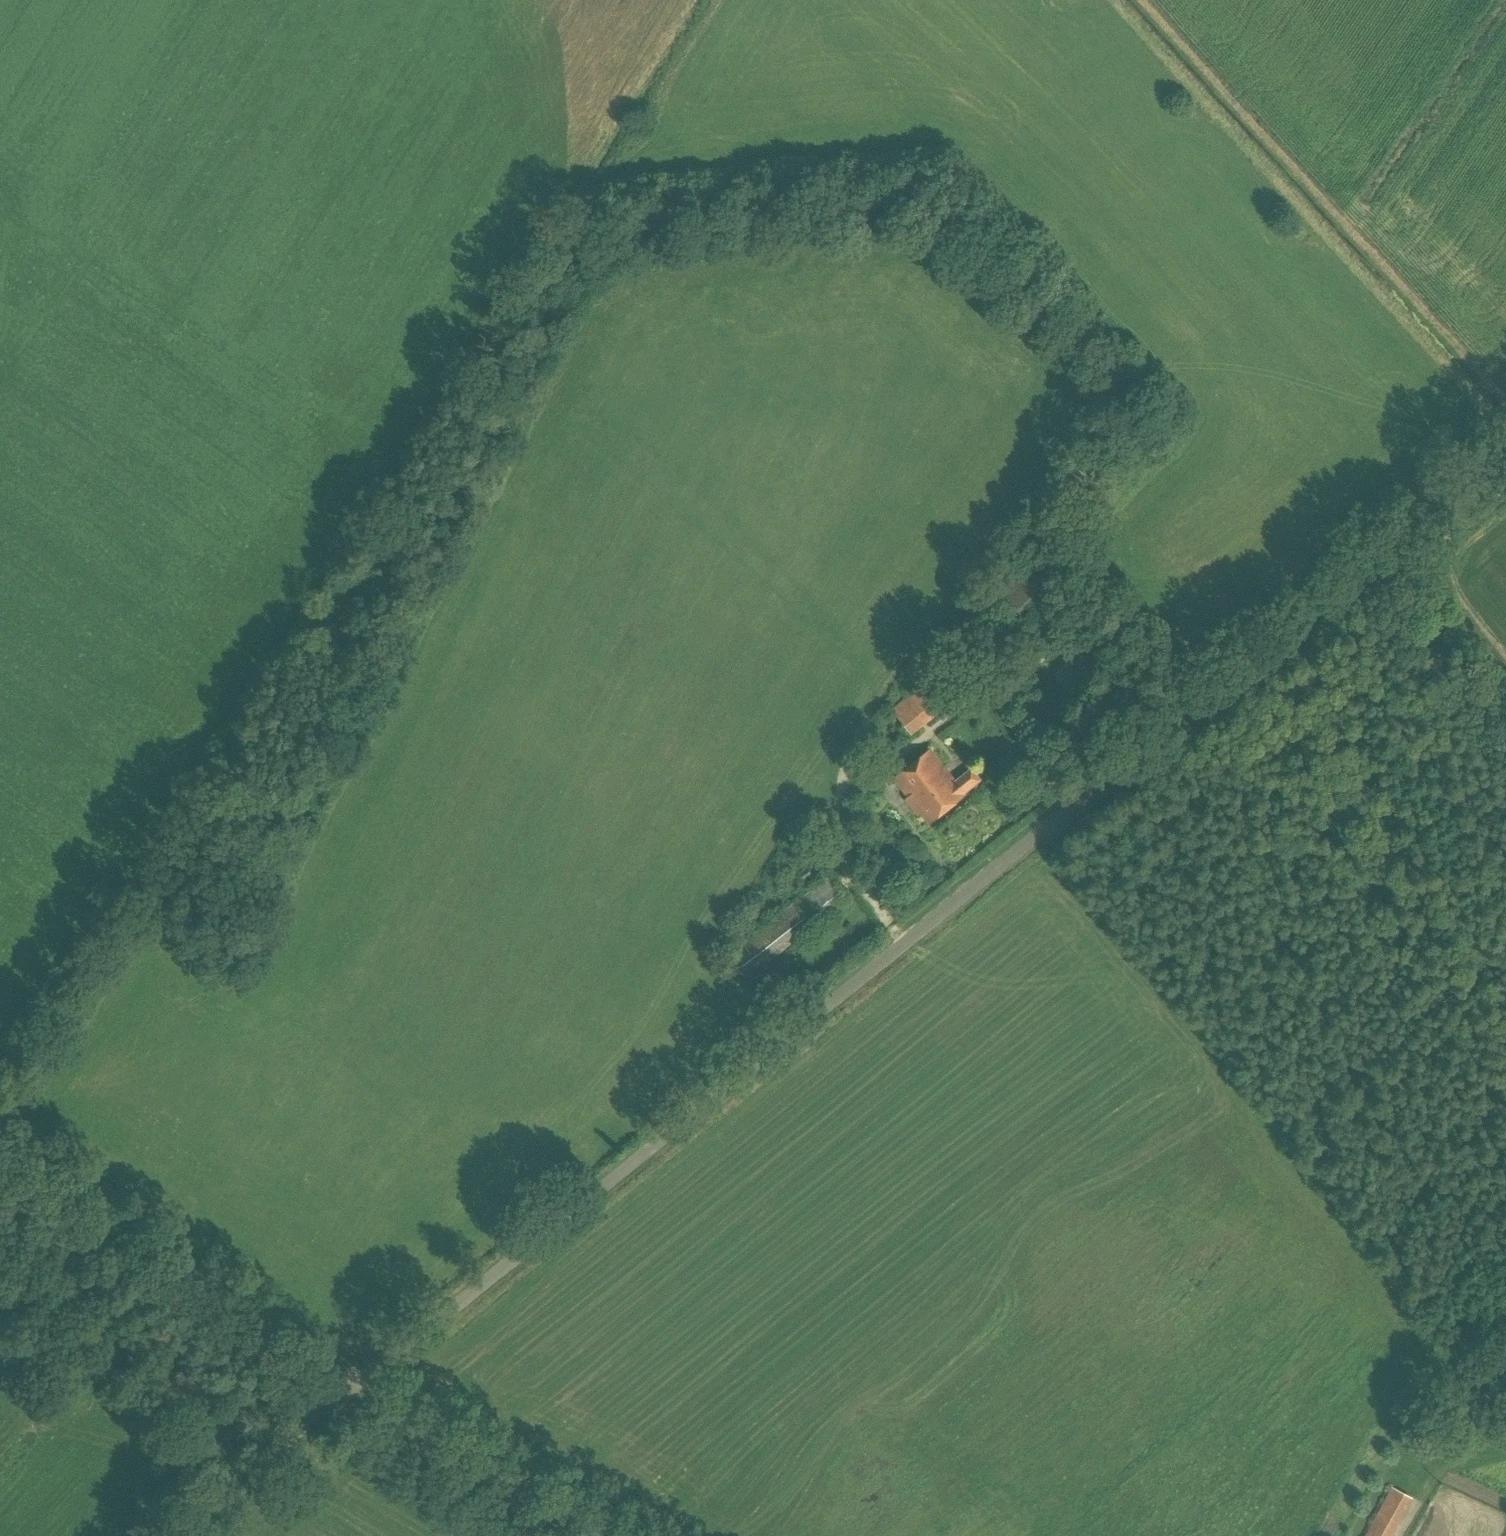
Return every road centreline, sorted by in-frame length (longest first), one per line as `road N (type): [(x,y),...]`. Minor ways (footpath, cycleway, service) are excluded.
road 1 (unclassified): [(351,1390),(1505,457)]
road 2 (unclassified): [(351,1390),(0,1136)]
road 3 (unclassified): [(611,1535),(351,1390)]
road 4 (residential): [(181,1535),(240,1466),(351,1390)]

